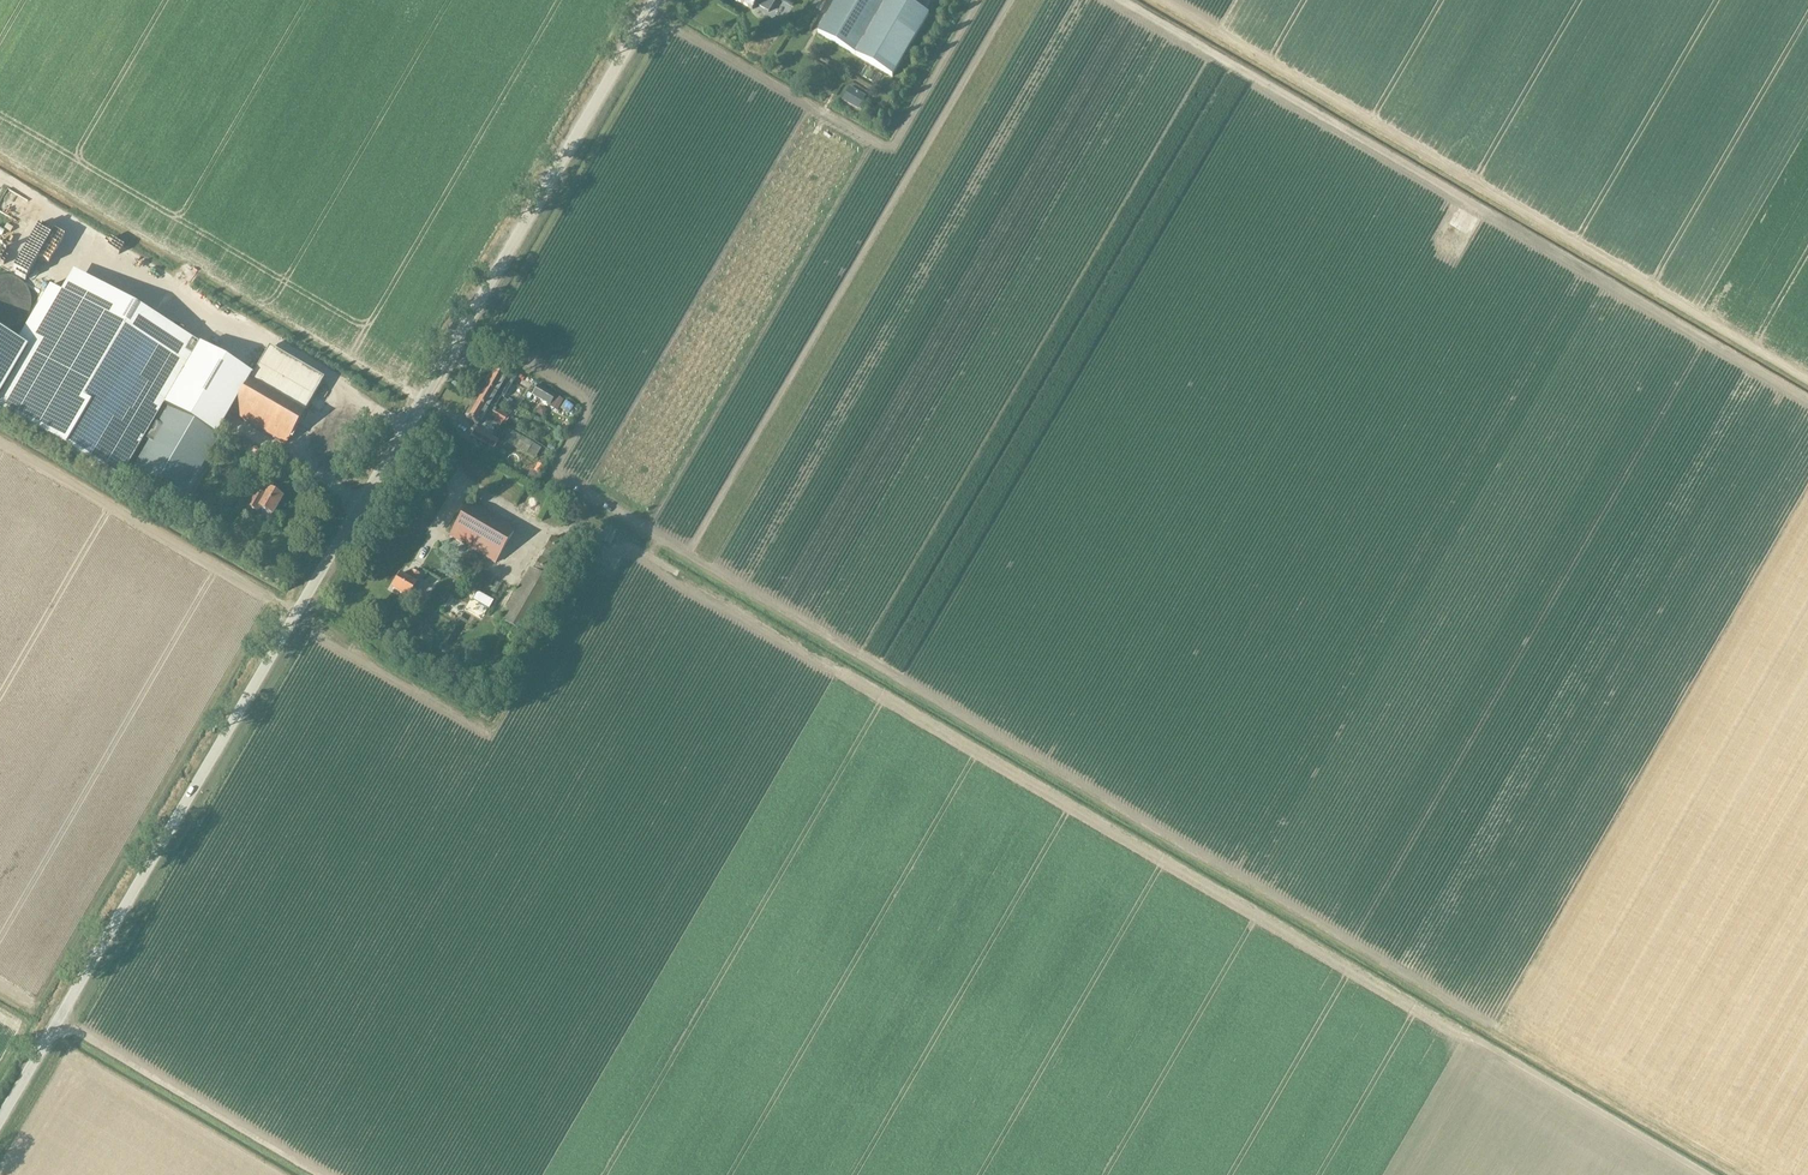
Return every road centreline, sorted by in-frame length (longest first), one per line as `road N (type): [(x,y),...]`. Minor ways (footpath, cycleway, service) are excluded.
road 1 (unclassified): [(0,1119),(655,0)]

